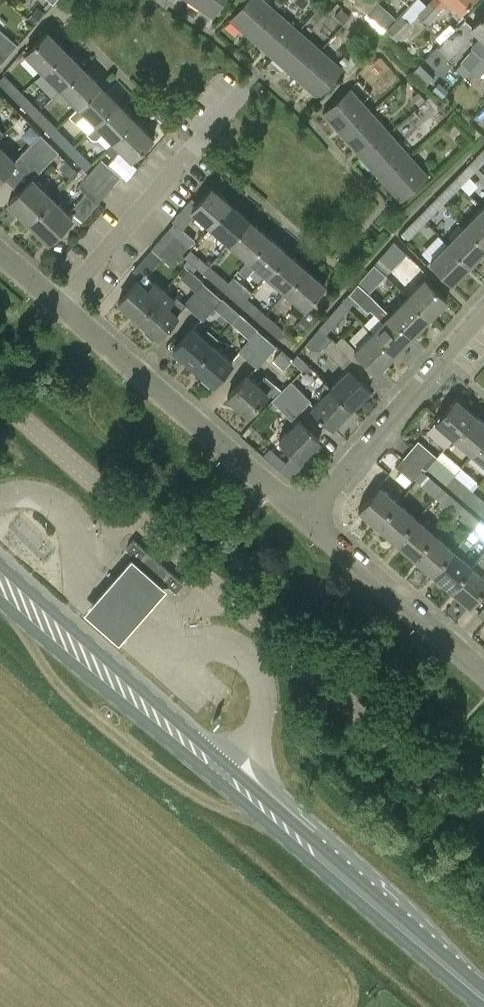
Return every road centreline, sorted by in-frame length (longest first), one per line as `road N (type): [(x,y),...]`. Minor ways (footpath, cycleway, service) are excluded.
road 1 (unclassified): [(483,822),(0,396)]
road 2 (primary): [(483,998),(0,578)]
road 3 (residential): [(308,520),(57,305)]
road 4 (residential): [(57,305),(244,91)]
road 5 (residential): [(308,520),(483,310)]
road 6 (residential): [(483,673),(308,520)]

